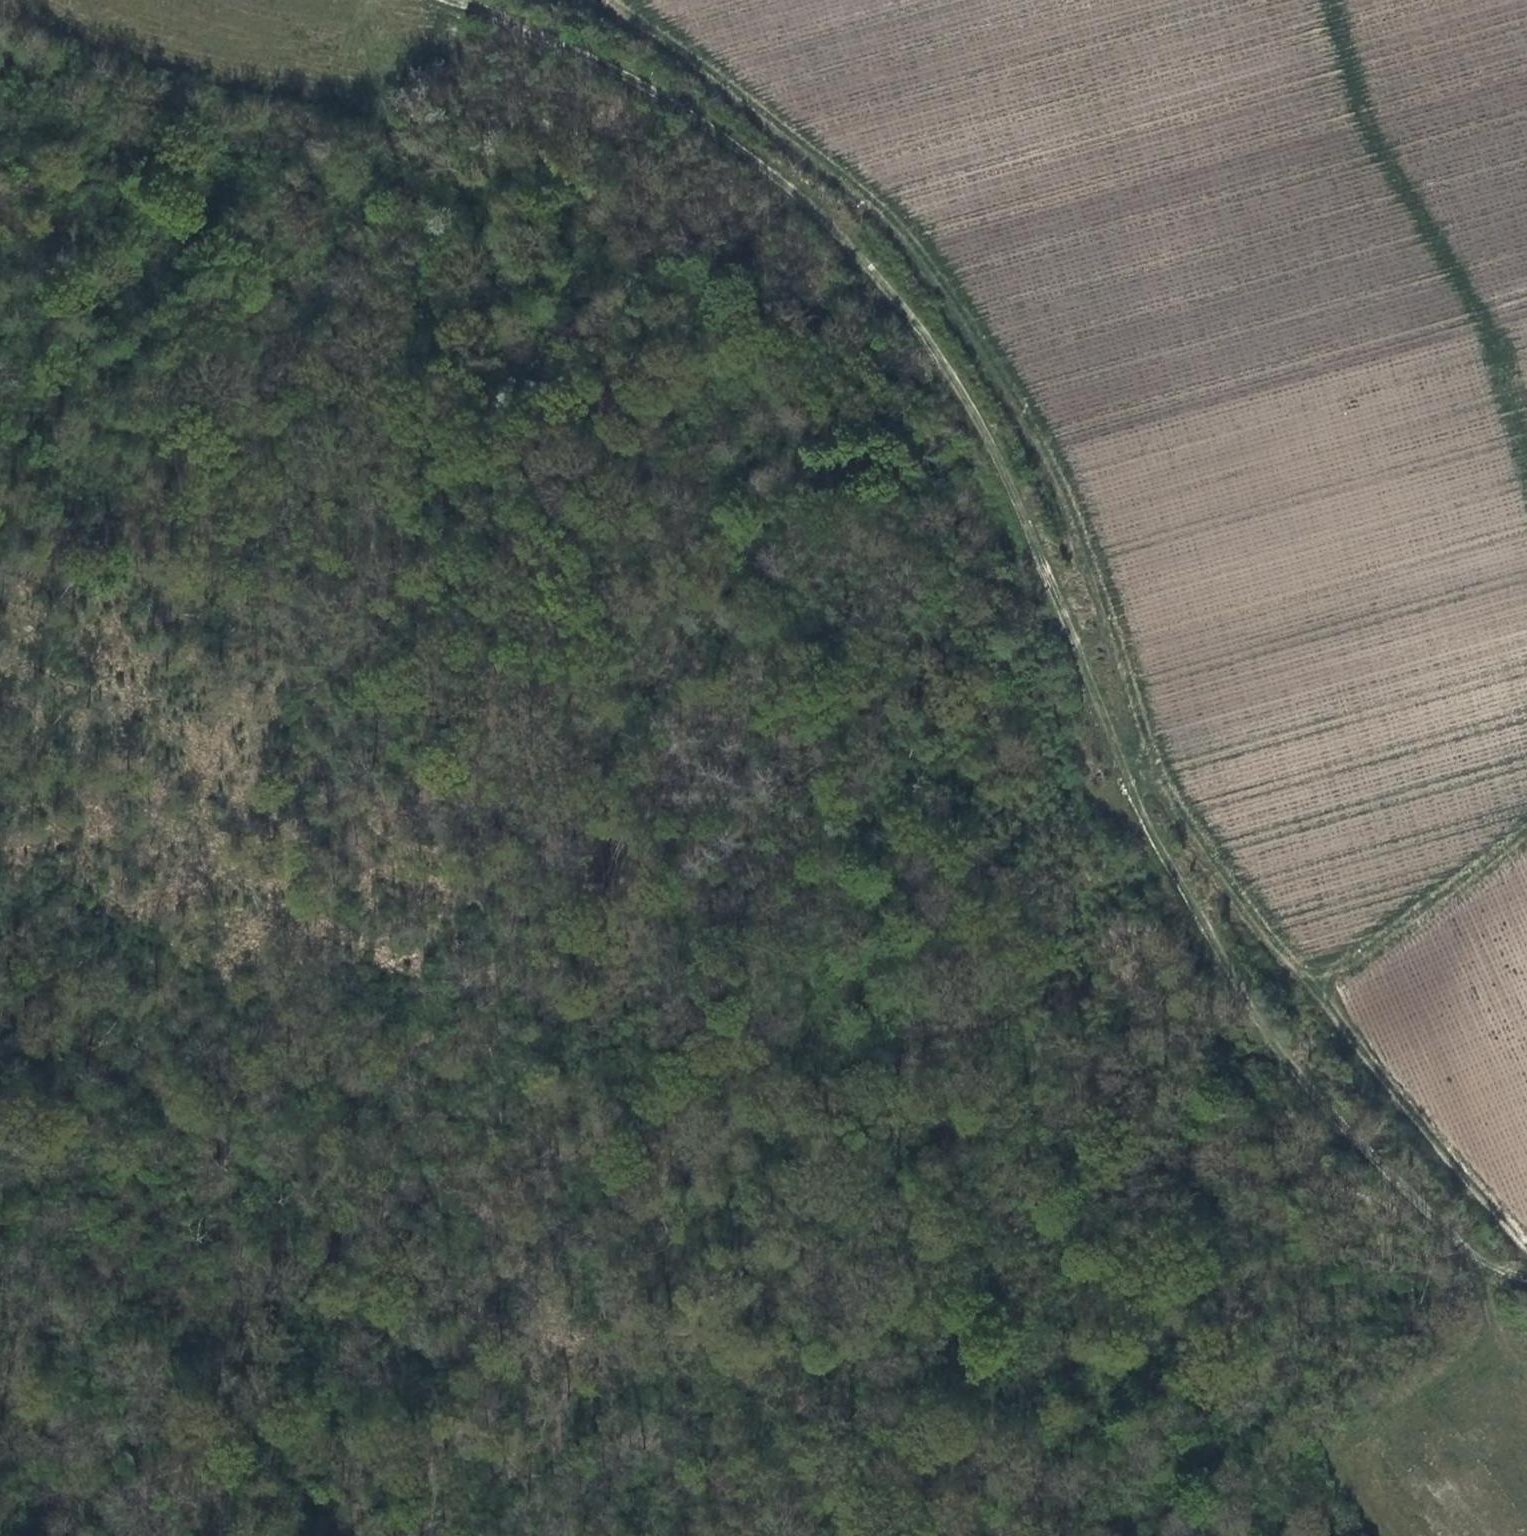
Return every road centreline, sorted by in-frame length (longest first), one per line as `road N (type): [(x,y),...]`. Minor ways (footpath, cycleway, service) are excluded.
road 1 (track): [(1526,1246),(1390,1108),(1167,802),(1115,715),(970,405),(886,290),(804,195),(637,73),(450,0)]
road 2 (track): [(1526,819),(1302,983)]

